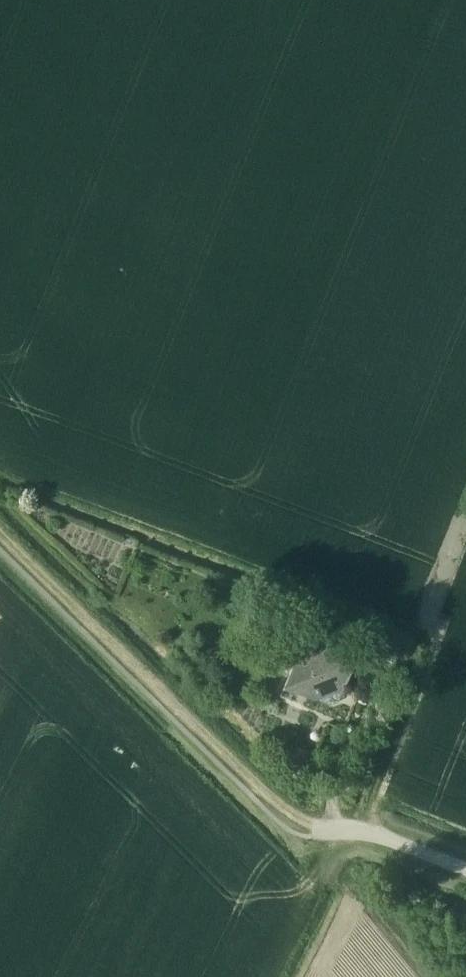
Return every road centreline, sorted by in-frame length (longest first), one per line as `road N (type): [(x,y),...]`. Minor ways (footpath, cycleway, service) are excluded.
road 1 (track): [(314,833),(0,528)]
road 2 (unclassified): [(465,870),(374,835),(314,833)]

